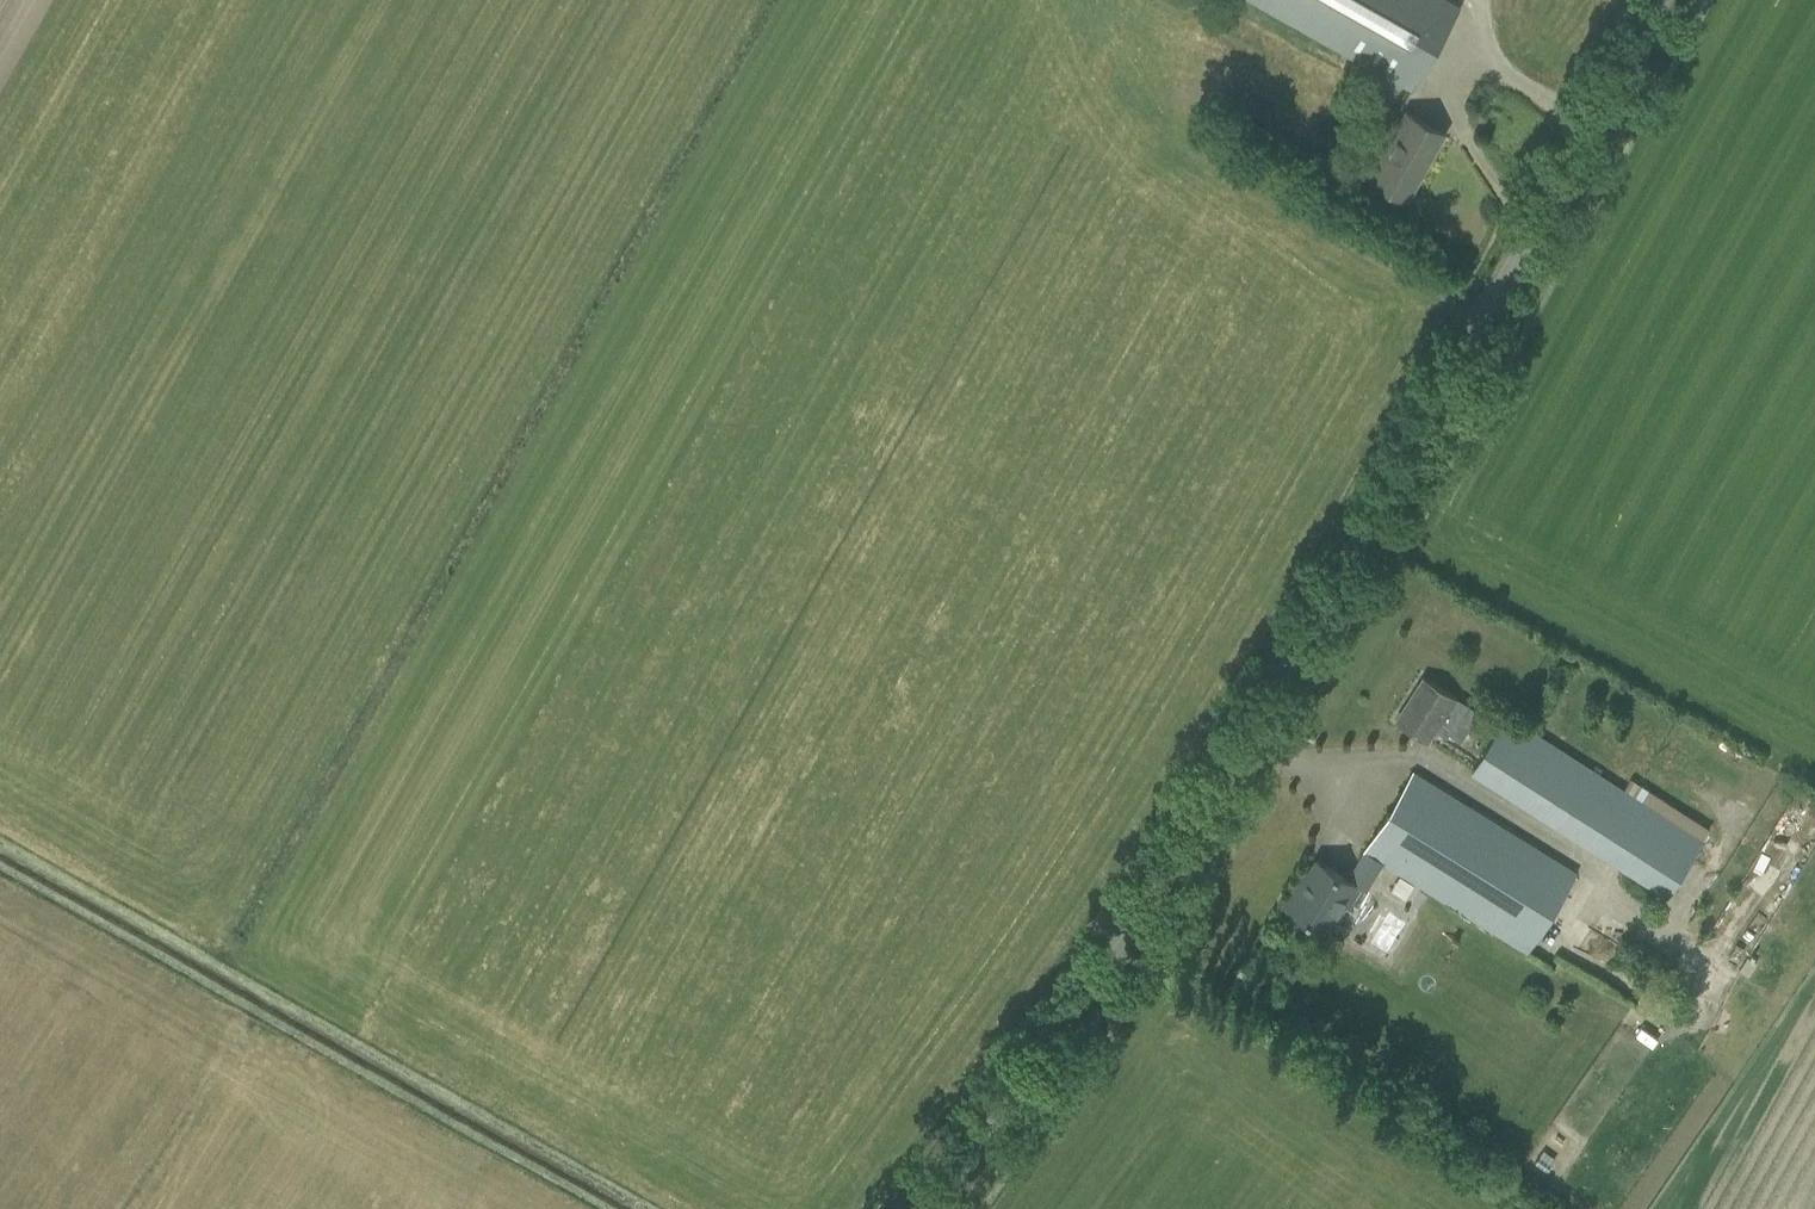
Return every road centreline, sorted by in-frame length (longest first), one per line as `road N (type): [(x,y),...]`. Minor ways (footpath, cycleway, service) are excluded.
road 1 (unclassified): [(940,1208),(1122,959),(1350,582),(1672,0)]

